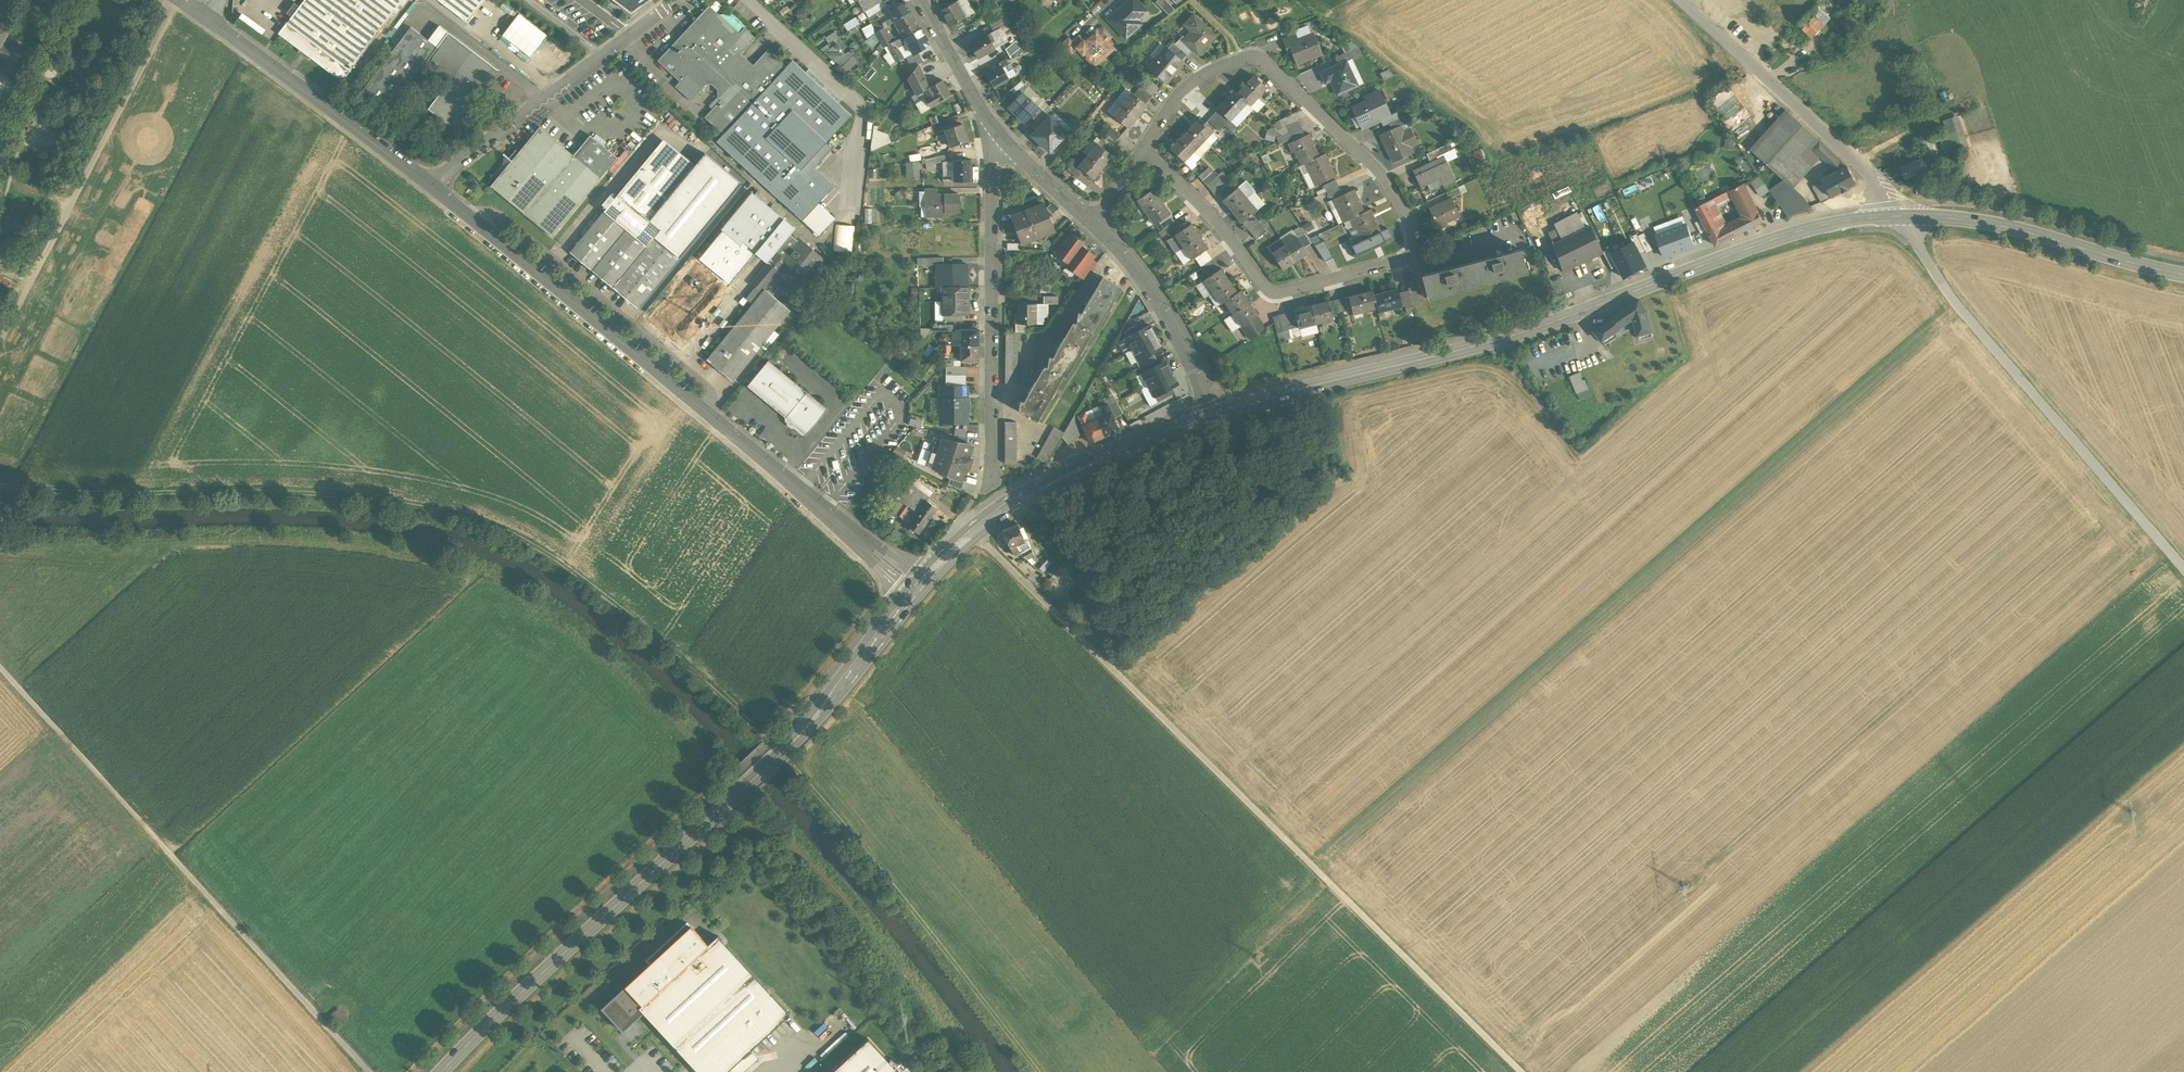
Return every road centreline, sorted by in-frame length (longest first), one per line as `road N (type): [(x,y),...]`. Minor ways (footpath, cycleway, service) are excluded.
road 1 (track): [(0,485),(330,493),(407,503),(516,533),(655,636),(796,765),(1043,1071)]
road 2 (secondary): [(1908,217),(1789,236),(1484,344),(1211,414)]
road 3 (secondary): [(912,592),(782,753),(441,1071)]
road 4 (unclassified): [(912,592),(706,408),(430,186)]
road 5 (track): [(1082,638),(1521,1071)]
road 6 (track): [(0,667),(370,1071)]
road 7 (residential): [(1908,217),(1946,290),(2183,565)]
road 8 (residential): [(1143,147),(1182,92),(1206,73),(1255,56),(1386,179),(1413,230),(1408,259)]
road 9 (track): [(0,343),(176,0)]
road 10 (secondary): [(1211,414),(1038,484),(912,592)]
road 11 (residential): [(991,127),(993,474)]
road 12 (residential): [(1143,147),(1204,207),(1273,293),(1408,259)]
road 13 (unclassified): [(1685,4),(1868,166),(1908,217)]
road 14 (unclassified): [(430,186),(677,0)]
road 15 (secondary): [(2183,273),(2013,227),(1908,217)]
road 16 (unclassified): [(430,186),(210,22)]
road 17 (residential): [(1094,223),(1165,315),(1211,414)]
road 18 (residential): [(916,0),(991,127)]
road 19 (residential): [(991,127),(1094,223)]

